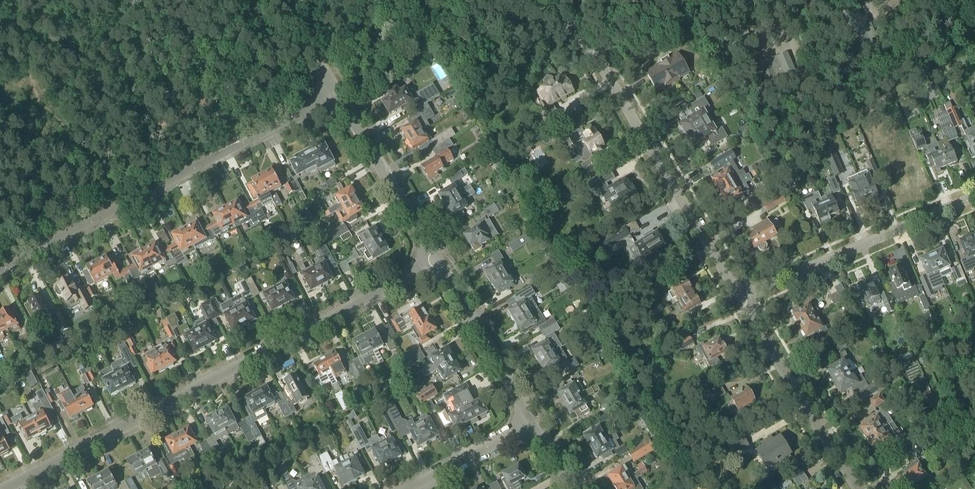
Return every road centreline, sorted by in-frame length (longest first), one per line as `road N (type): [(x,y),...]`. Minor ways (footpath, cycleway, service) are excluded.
road 1 (residential): [(5,488),(436,261)]
road 2 (residential): [(743,299),(589,49),(555,18),(505,0)]
road 3 (residential): [(0,270),(336,92)]
road 4 (residential): [(743,299),(974,198)]
road 5 (residential): [(856,488),(743,299)]
road 6 (residential): [(436,261),(336,92)]
road 7 (residential): [(533,422),(436,261)]
road 8 (residential): [(410,488),(533,422)]

